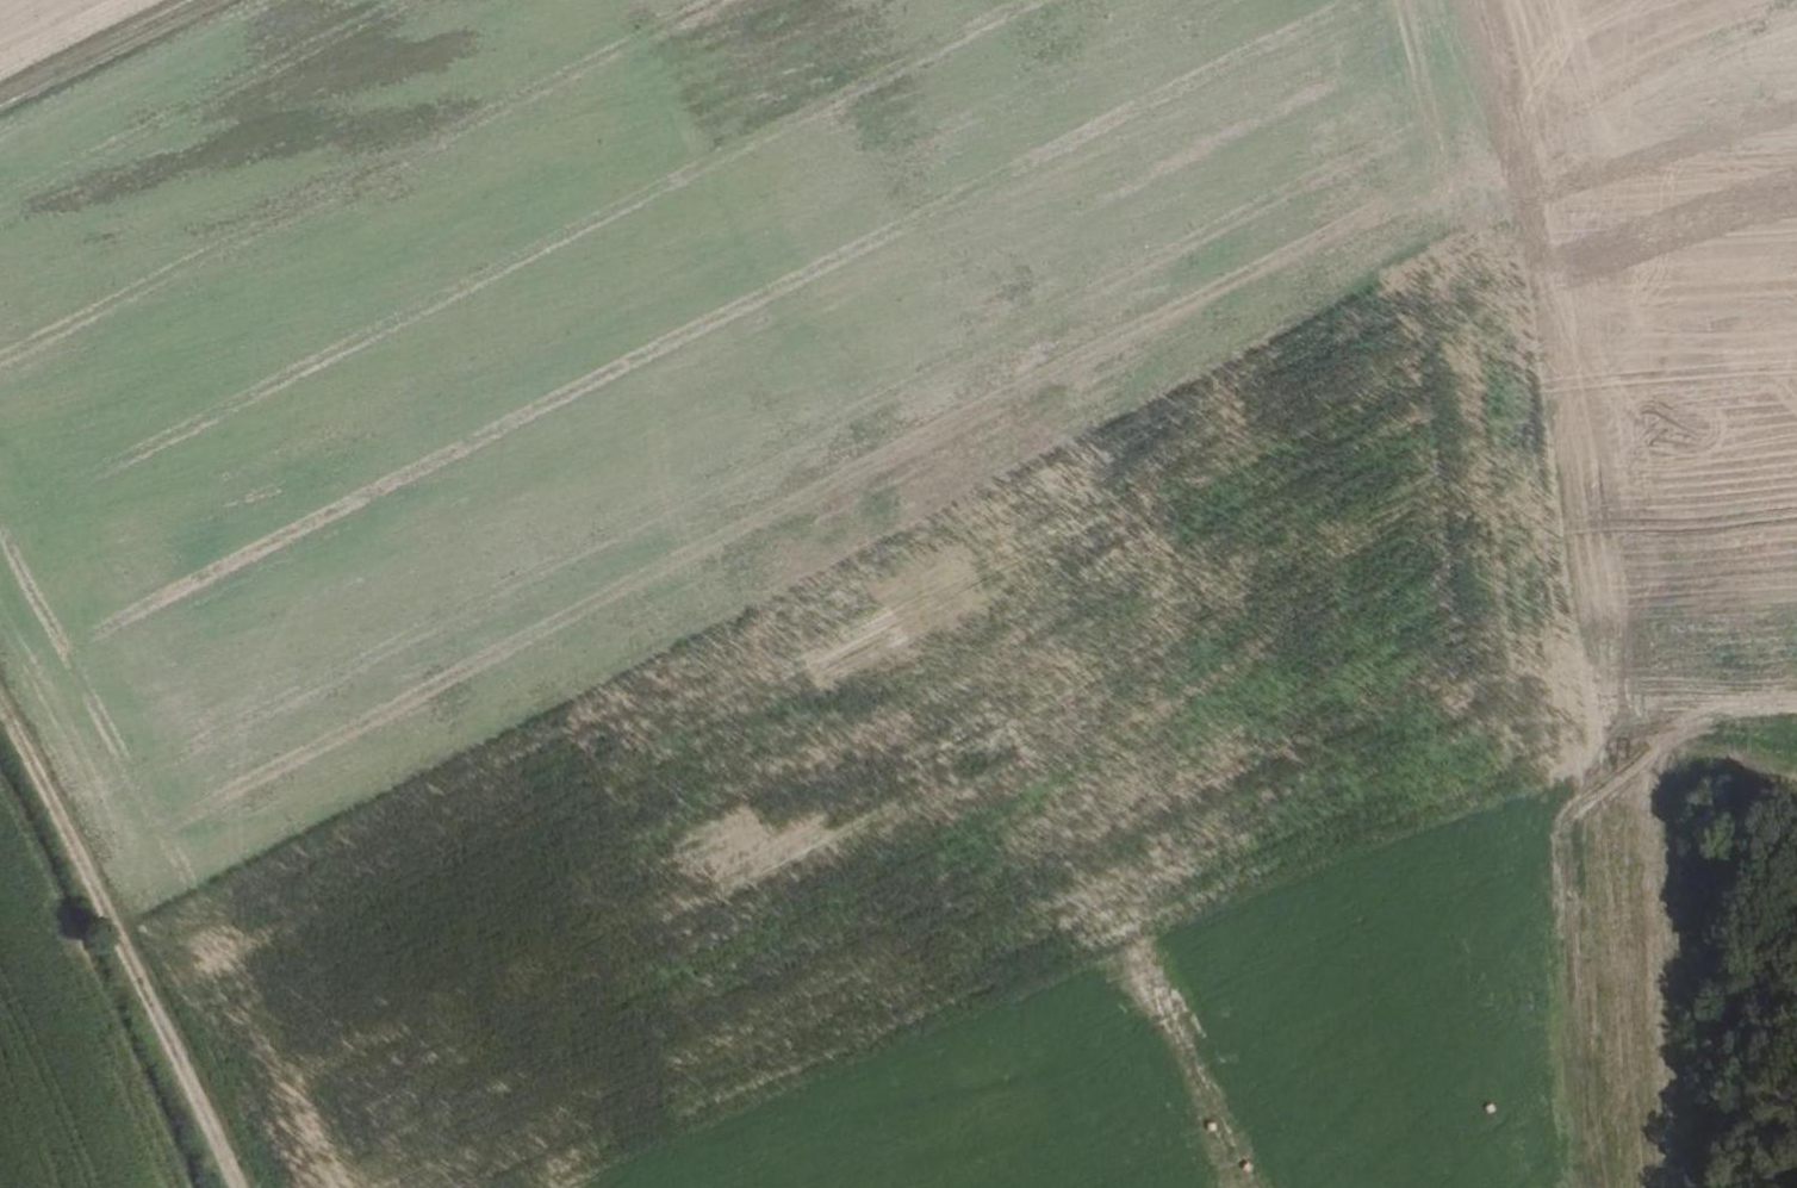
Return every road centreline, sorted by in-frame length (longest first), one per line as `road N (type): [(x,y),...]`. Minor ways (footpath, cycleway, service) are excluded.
road 1 (track): [(223,1187),(157,1034),(0,740)]
road 2 (track): [(0,102),(204,0)]

